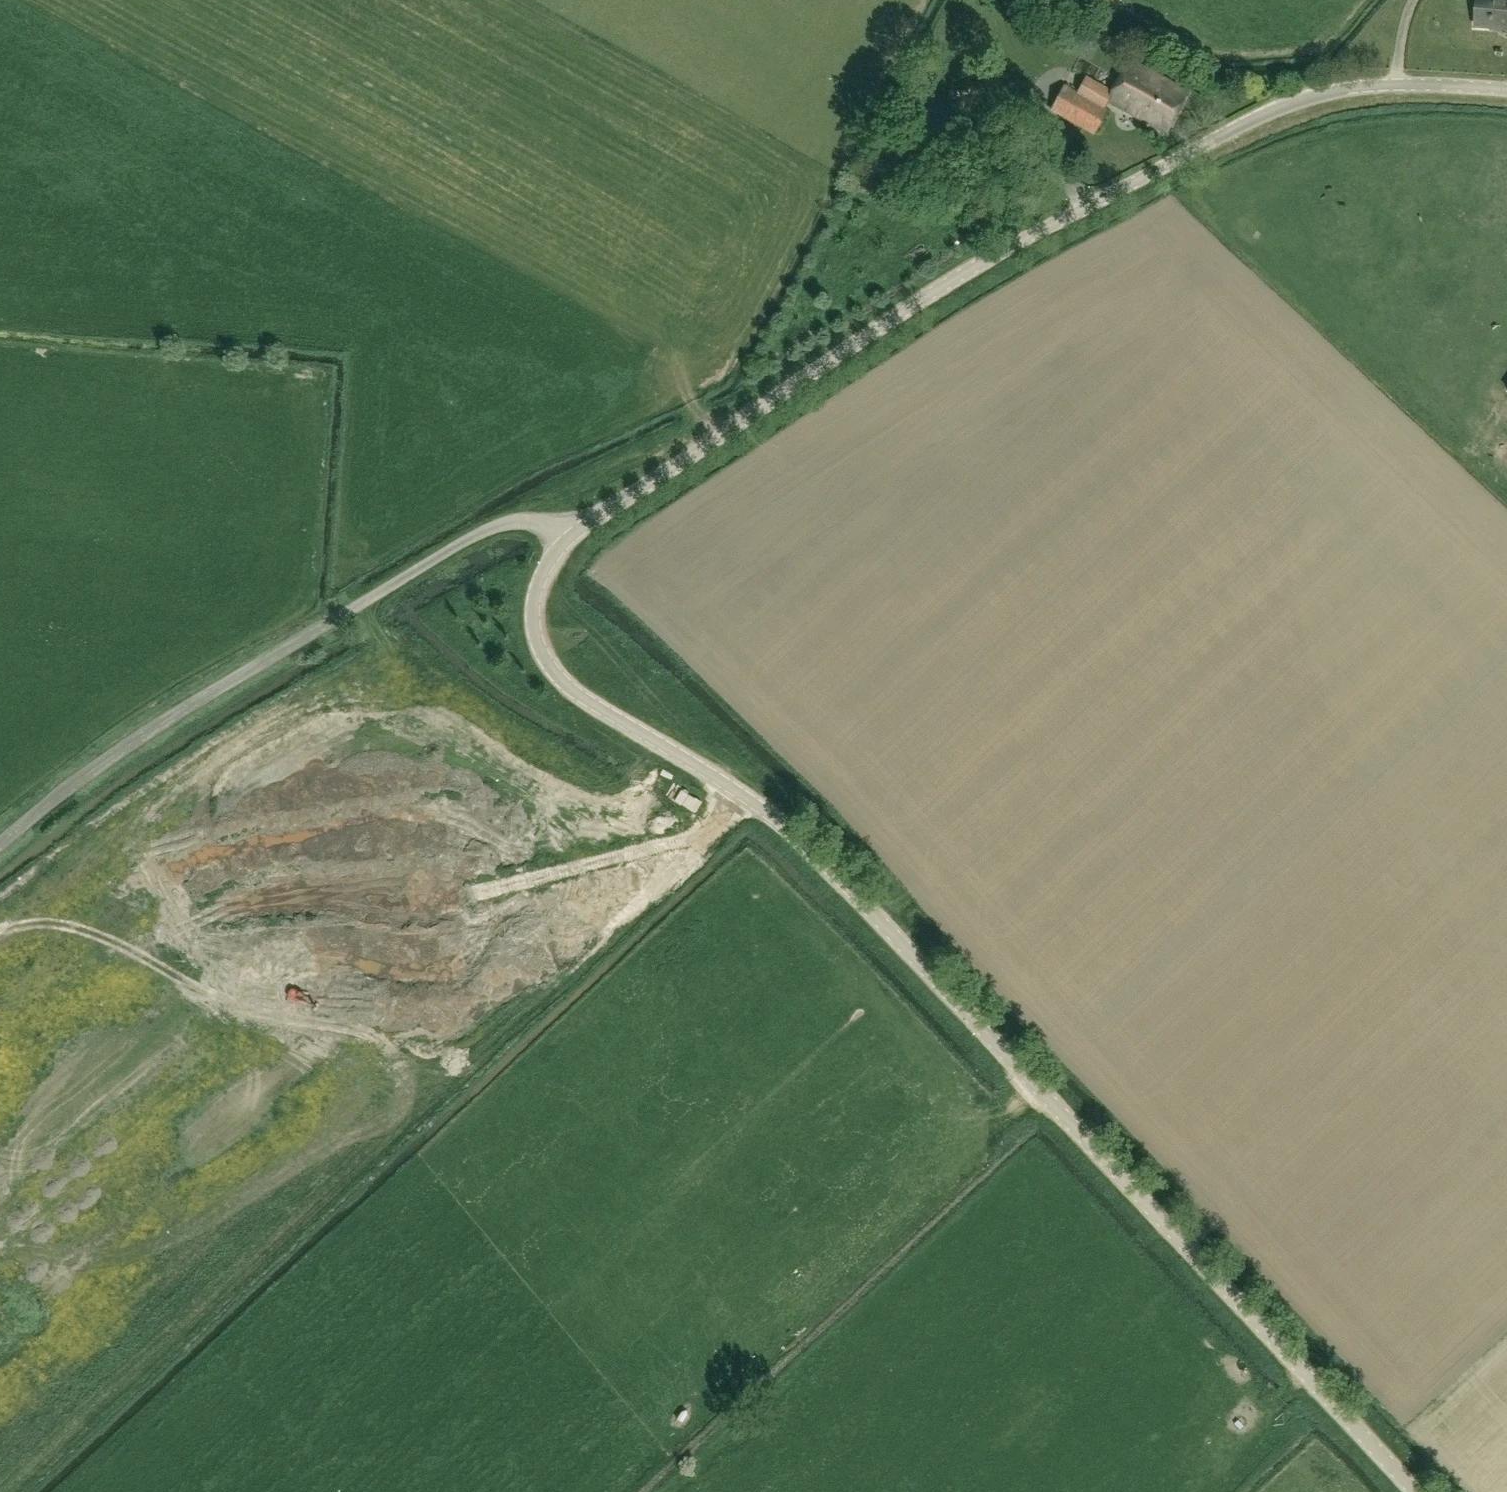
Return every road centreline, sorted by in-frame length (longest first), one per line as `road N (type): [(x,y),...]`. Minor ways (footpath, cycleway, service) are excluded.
road 1 (unclassified): [(1415,1491),(795,836),(555,673),(537,629),(537,595),(571,536)]
road 2 (unclassified): [(571,536),(936,290),(1261,115),(1366,86),(1506,89)]
road 3 (unclassified): [(0,844),(191,705),(485,531),(531,519),(571,536)]

